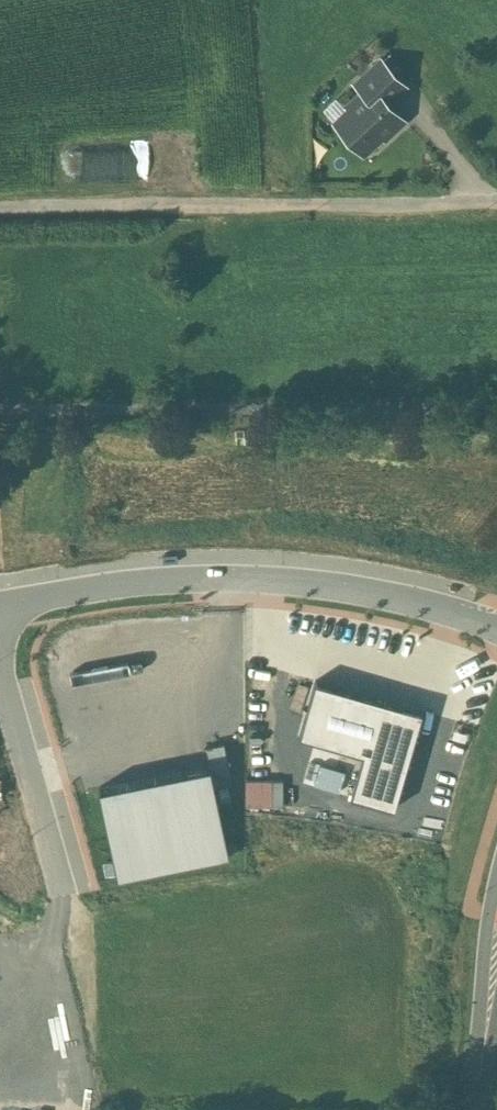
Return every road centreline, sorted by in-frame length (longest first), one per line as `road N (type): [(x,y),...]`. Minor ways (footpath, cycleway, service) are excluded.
road 1 (unclassified): [(496,625),(353,585),(232,574),(0,605)]
road 2 (track): [(0,209),(496,203)]
road 3 (unclassified): [(0,667),(63,891)]
road 4 (tertiary): [(496,950),(473,1109)]

